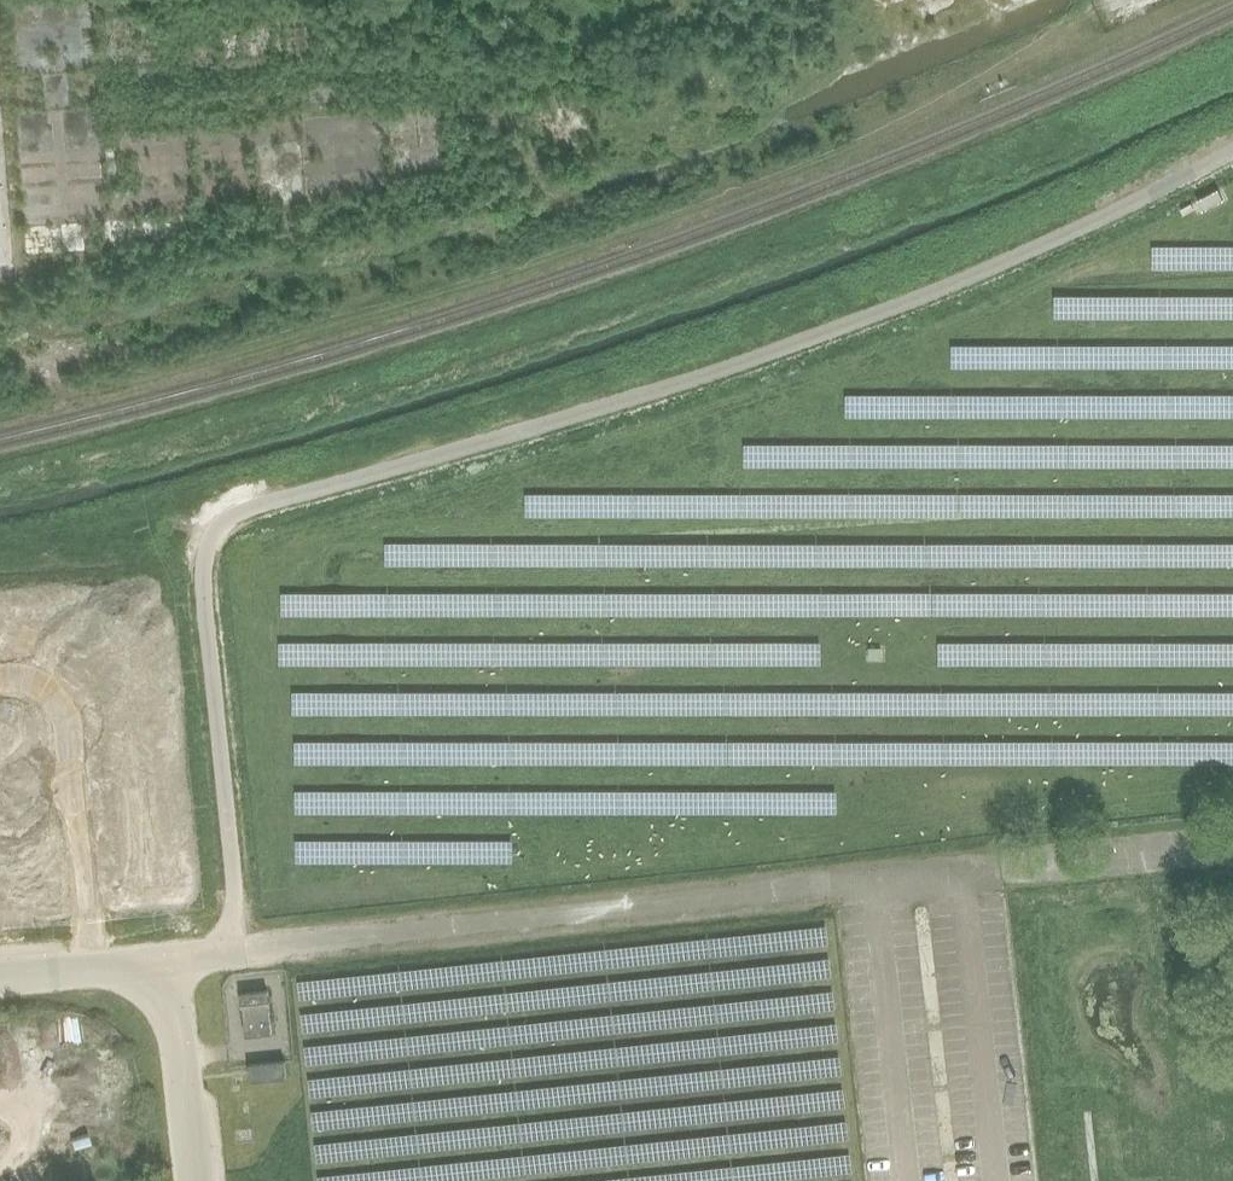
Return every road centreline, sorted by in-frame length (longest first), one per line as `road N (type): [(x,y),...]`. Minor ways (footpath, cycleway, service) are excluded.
road 1 (unclassified): [(241,954),(206,611),(204,571),(223,519),(686,386),(984,272),(1232,151)]
road 2 (unclassified): [(241,954),(1232,847)]
road 3 (unclassified): [(194,1180),(169,961)]
road 4 (unclassified): [(0,980),(169,961)]

